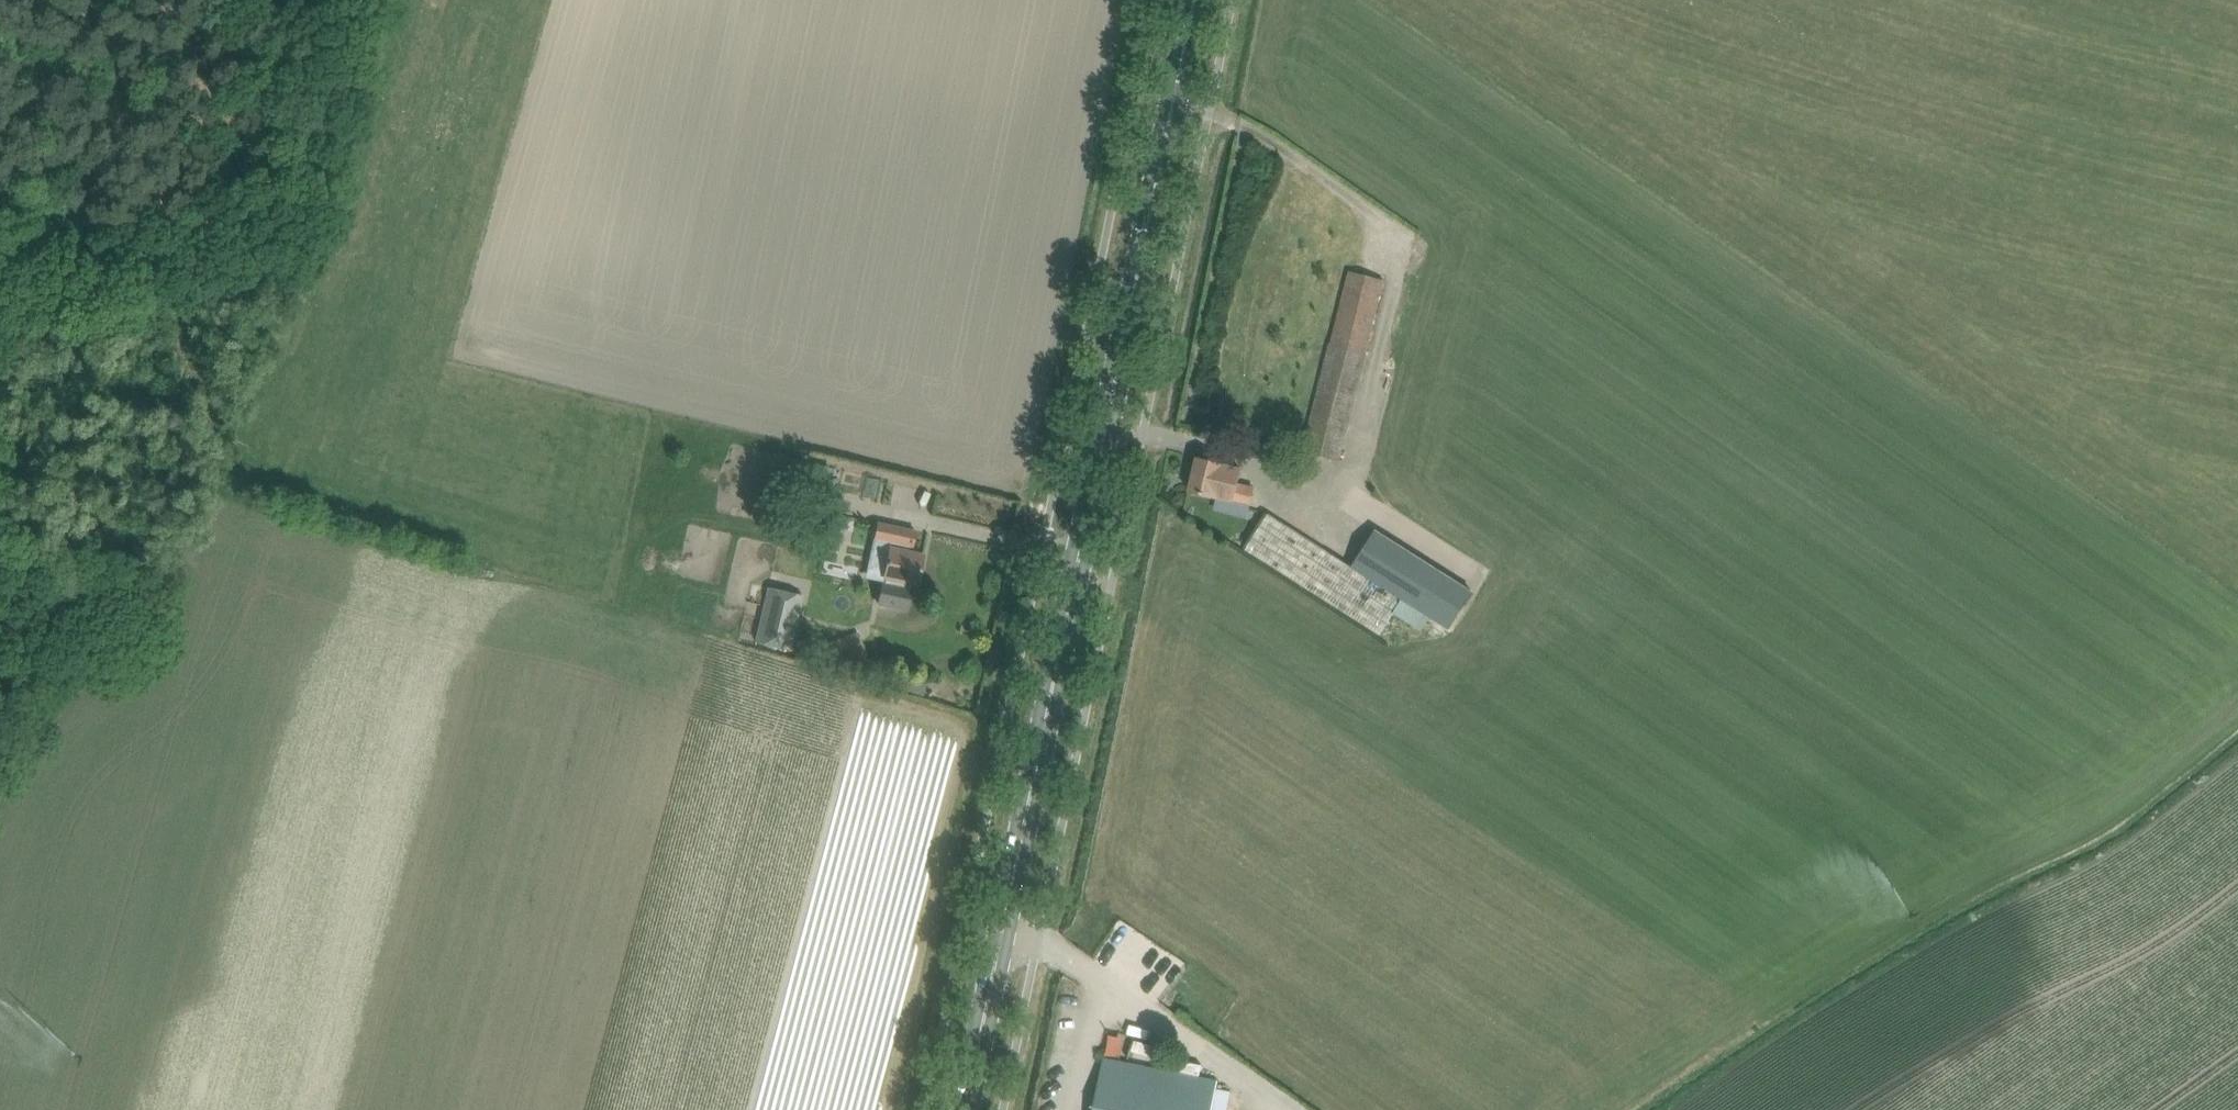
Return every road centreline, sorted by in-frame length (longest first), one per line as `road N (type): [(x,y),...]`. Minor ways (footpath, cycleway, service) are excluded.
road 1 (primary): [(964,1109),(1194,0)]

